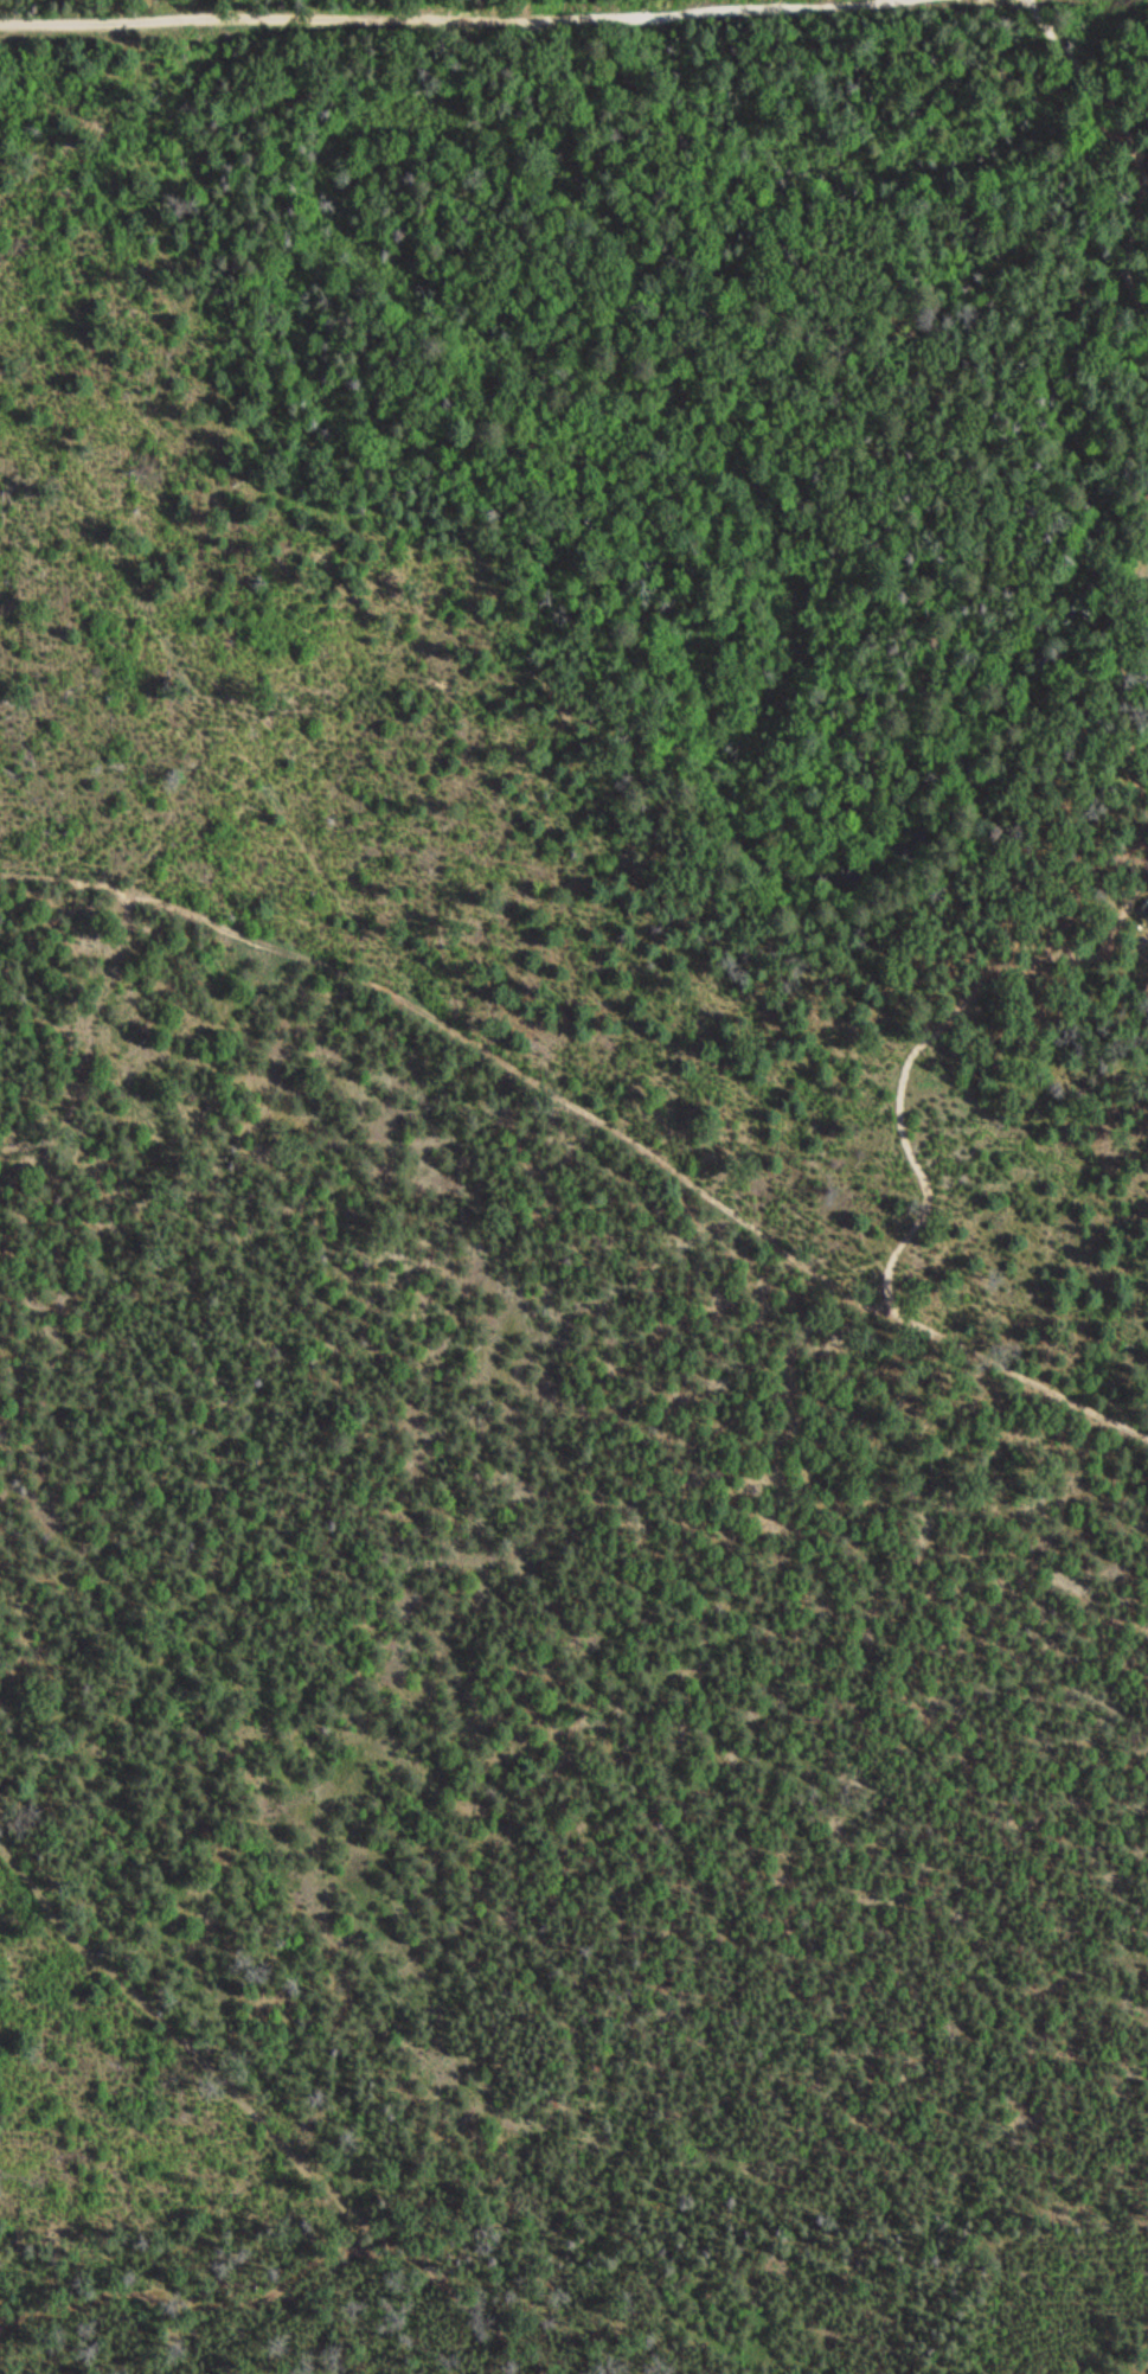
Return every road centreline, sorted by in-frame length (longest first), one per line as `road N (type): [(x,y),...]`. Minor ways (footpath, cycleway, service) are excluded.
road 1 (track): [(0,872),(243,930),(864,1279),(1147,1427)]
road 2 (residential): [(0,22),(148,21)]

